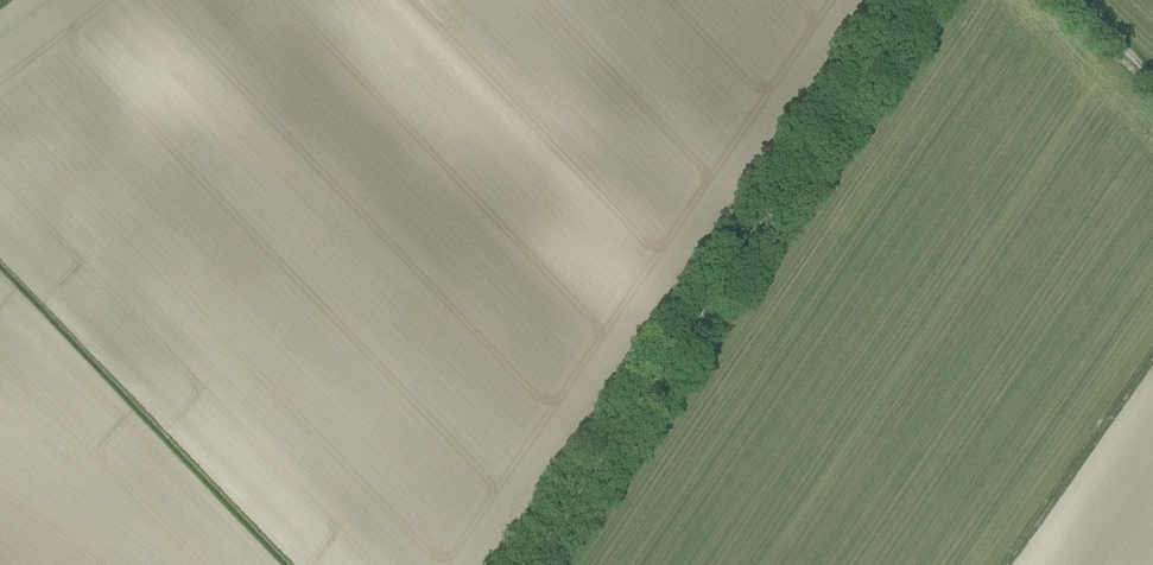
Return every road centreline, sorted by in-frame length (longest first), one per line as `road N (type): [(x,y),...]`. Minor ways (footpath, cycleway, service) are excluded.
road 1 (track): [(917,0),(531,564)]

